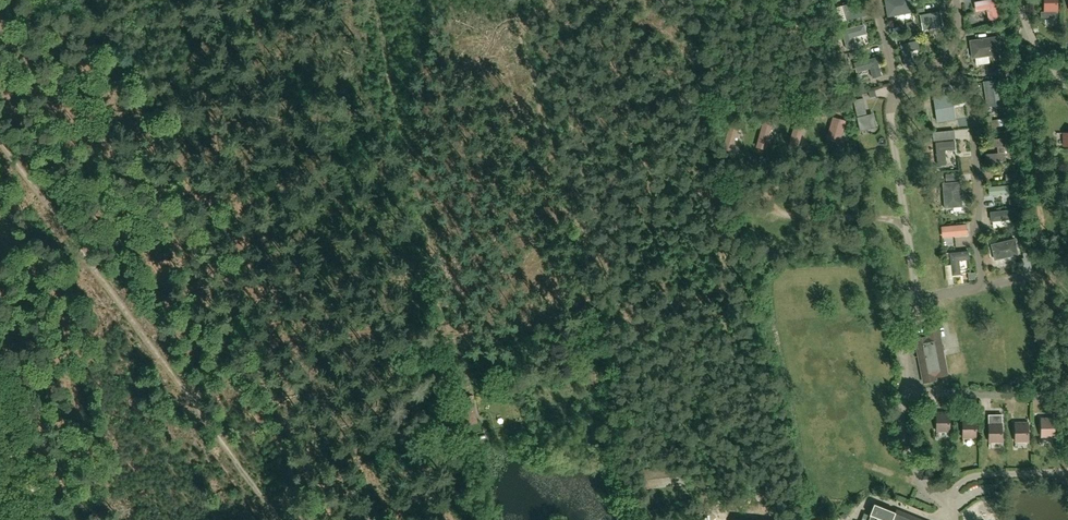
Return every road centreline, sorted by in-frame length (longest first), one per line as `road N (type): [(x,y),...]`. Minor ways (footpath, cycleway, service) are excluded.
road 1 (track): [(288,519),(0,136)]
road 2 (residential): [(892,105),(925,307),(910,315),(928,486)]
road 3 (residential): [(945,57),(967,85),(973,114),(978,223)]
road 4 (residential): [(1067,470),(970,479),(945,506),(949,519)]
road 5 (unclassified): [(50,519),(0,409)]

